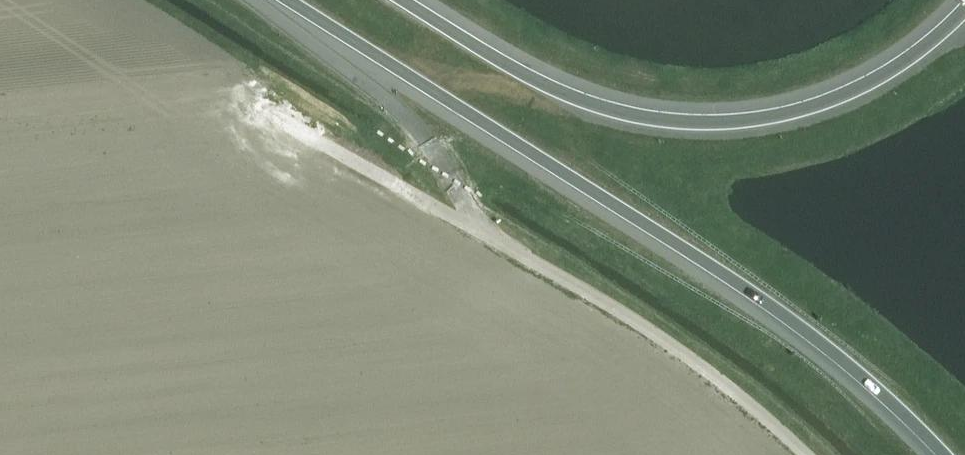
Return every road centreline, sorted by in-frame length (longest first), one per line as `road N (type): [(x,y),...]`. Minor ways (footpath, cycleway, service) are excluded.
road 1 (motorway): [(286,0),(766,303),(844,362),(941,454)]
road 2 (motorway): [(964,11),(863,88),(828,104),(721,125),(586,104),(539,85),(404,0)]

